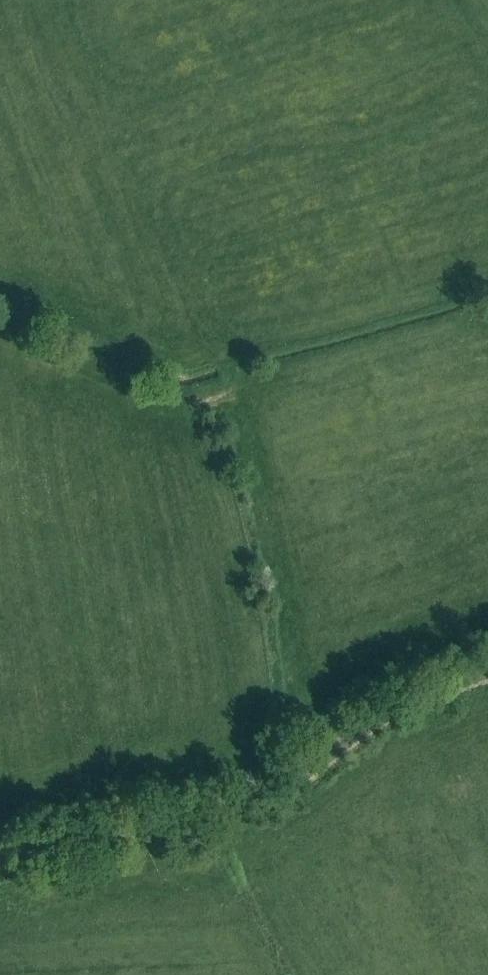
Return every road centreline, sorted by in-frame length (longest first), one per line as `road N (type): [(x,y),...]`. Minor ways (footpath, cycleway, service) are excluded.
road 1 (unclassified): [(0,858),(231,808),(290,783),(360,730),(487,673)]

